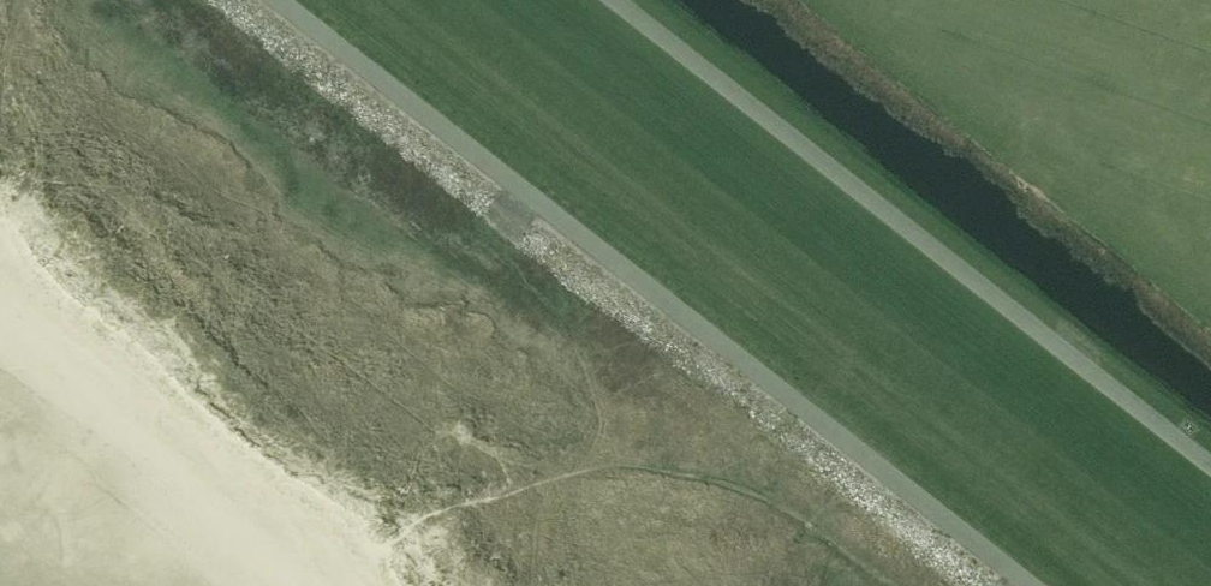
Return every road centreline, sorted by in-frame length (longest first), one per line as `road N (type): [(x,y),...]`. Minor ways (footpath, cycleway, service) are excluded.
road 1 (unclassified): [(256,0),(1007,585)]
road 2 (unclassified): [(1210,466),(614,0)]
road 3 (track): [(0,148),(7,62),(34,0)]
road 4 (track): [(529,585),(543,495),(581,467)]

